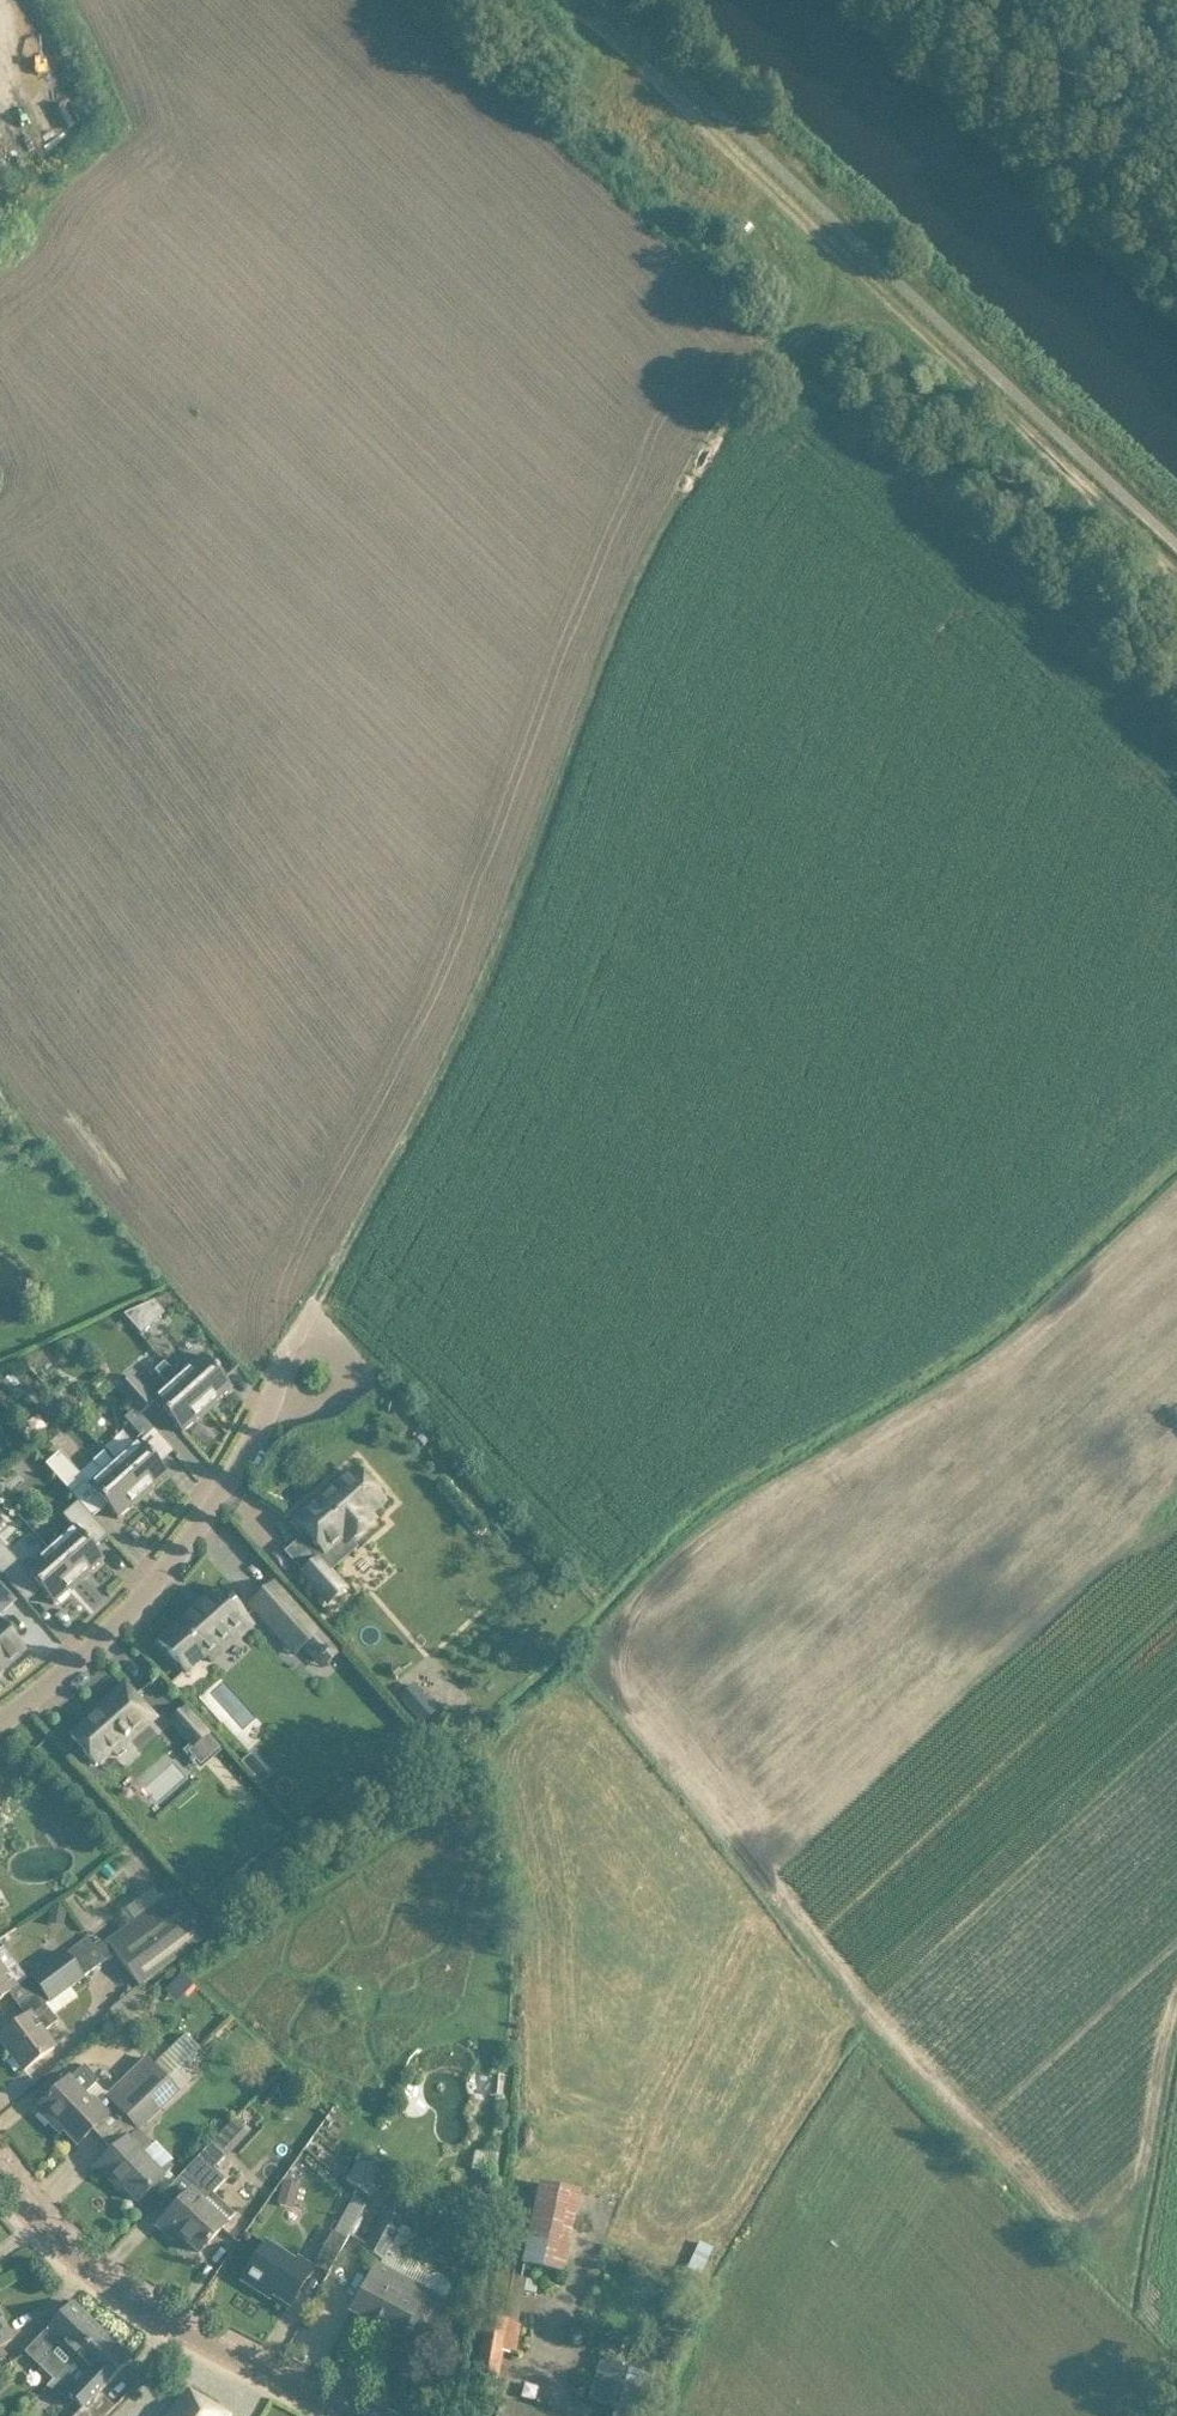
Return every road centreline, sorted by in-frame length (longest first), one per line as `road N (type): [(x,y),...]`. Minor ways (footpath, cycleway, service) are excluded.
road 1 (track): [(312,1308),(412,1135),(537,853),(600,658),(695,465),(850,238)]
road 2 (track): [(573,0),(1176,574)]
road 3 (tertiary): [(346,2415),(177,2331),(104,2285),(0,2171)]
road 4 (residential): [(0,1716),(79,1652),(171,1559),(271,1410)]
road 5 (track): [(974,15),(1176,183)]
road 6 (track): [(1175,181),(1042,0)]
road 7 (residential): [(312,1308),(359,1374),(325,1403),(271,1410)]

